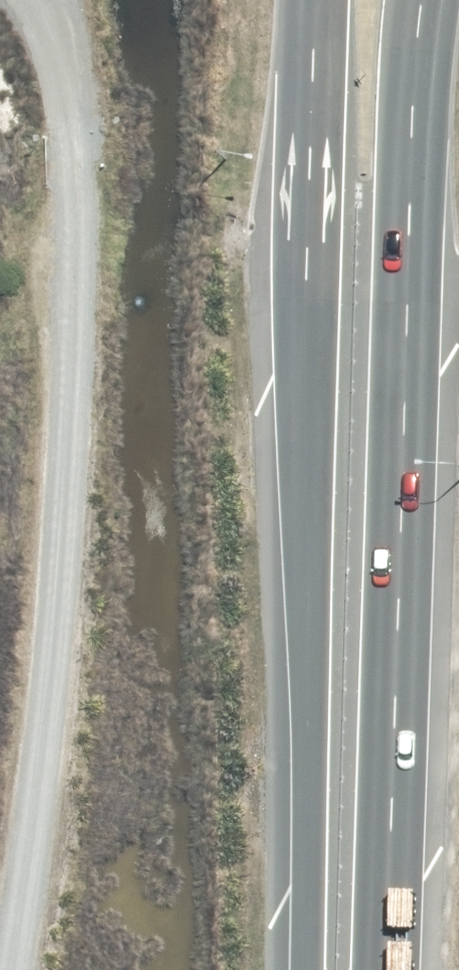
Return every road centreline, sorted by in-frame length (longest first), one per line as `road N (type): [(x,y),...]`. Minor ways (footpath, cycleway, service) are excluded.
road 1 (trunk): [(431,0),(410,200),(382,969)]
road 2 (trunk): [(294,969),(323,0)]

